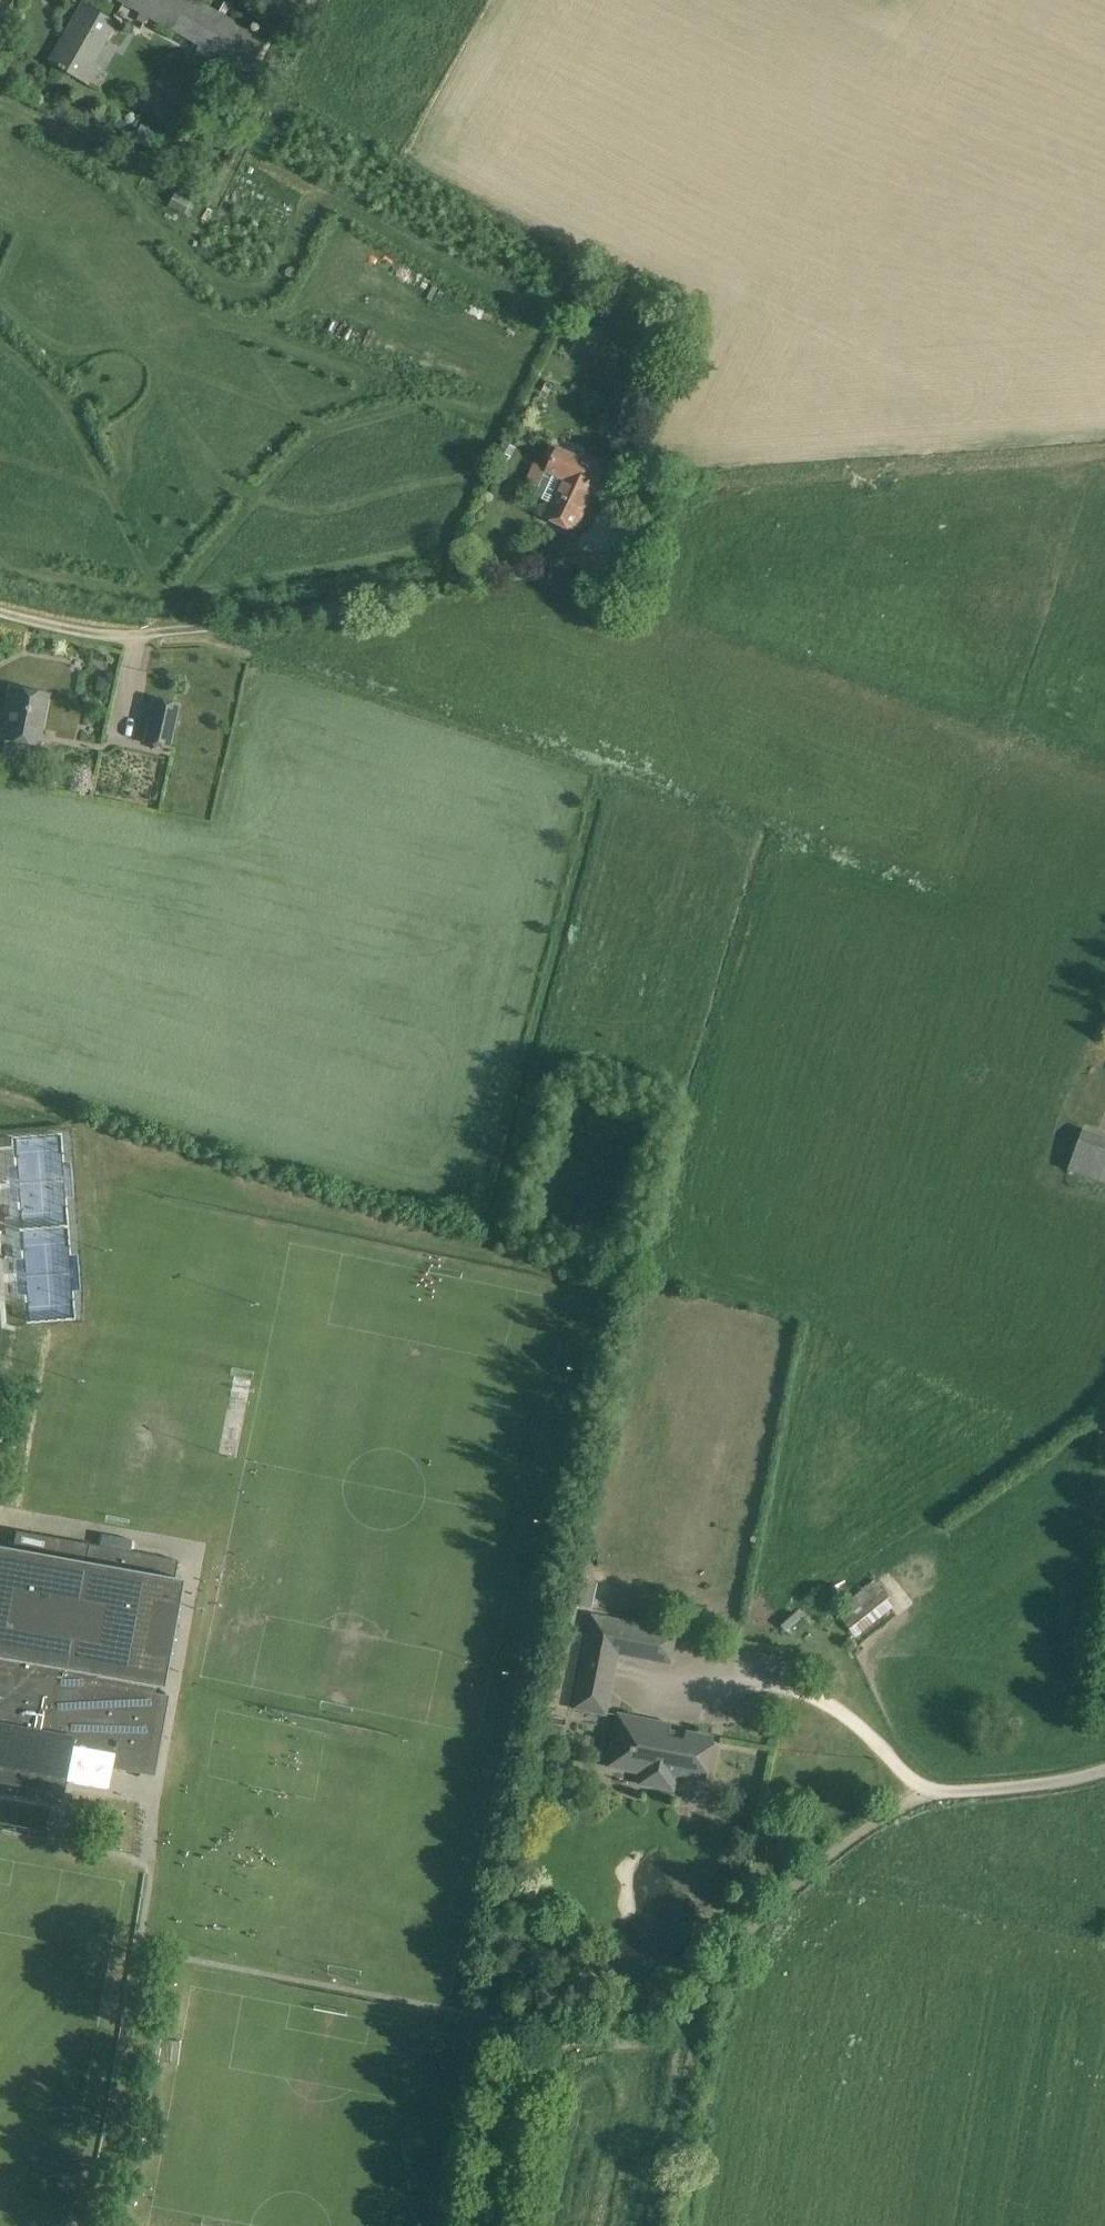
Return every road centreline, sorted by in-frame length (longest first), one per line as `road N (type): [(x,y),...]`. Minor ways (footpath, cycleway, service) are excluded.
road 1 (track): [(438,591),(142,640),(0,616)]
road 2 (unclassified): [(931,1794),(1104,1775)]

